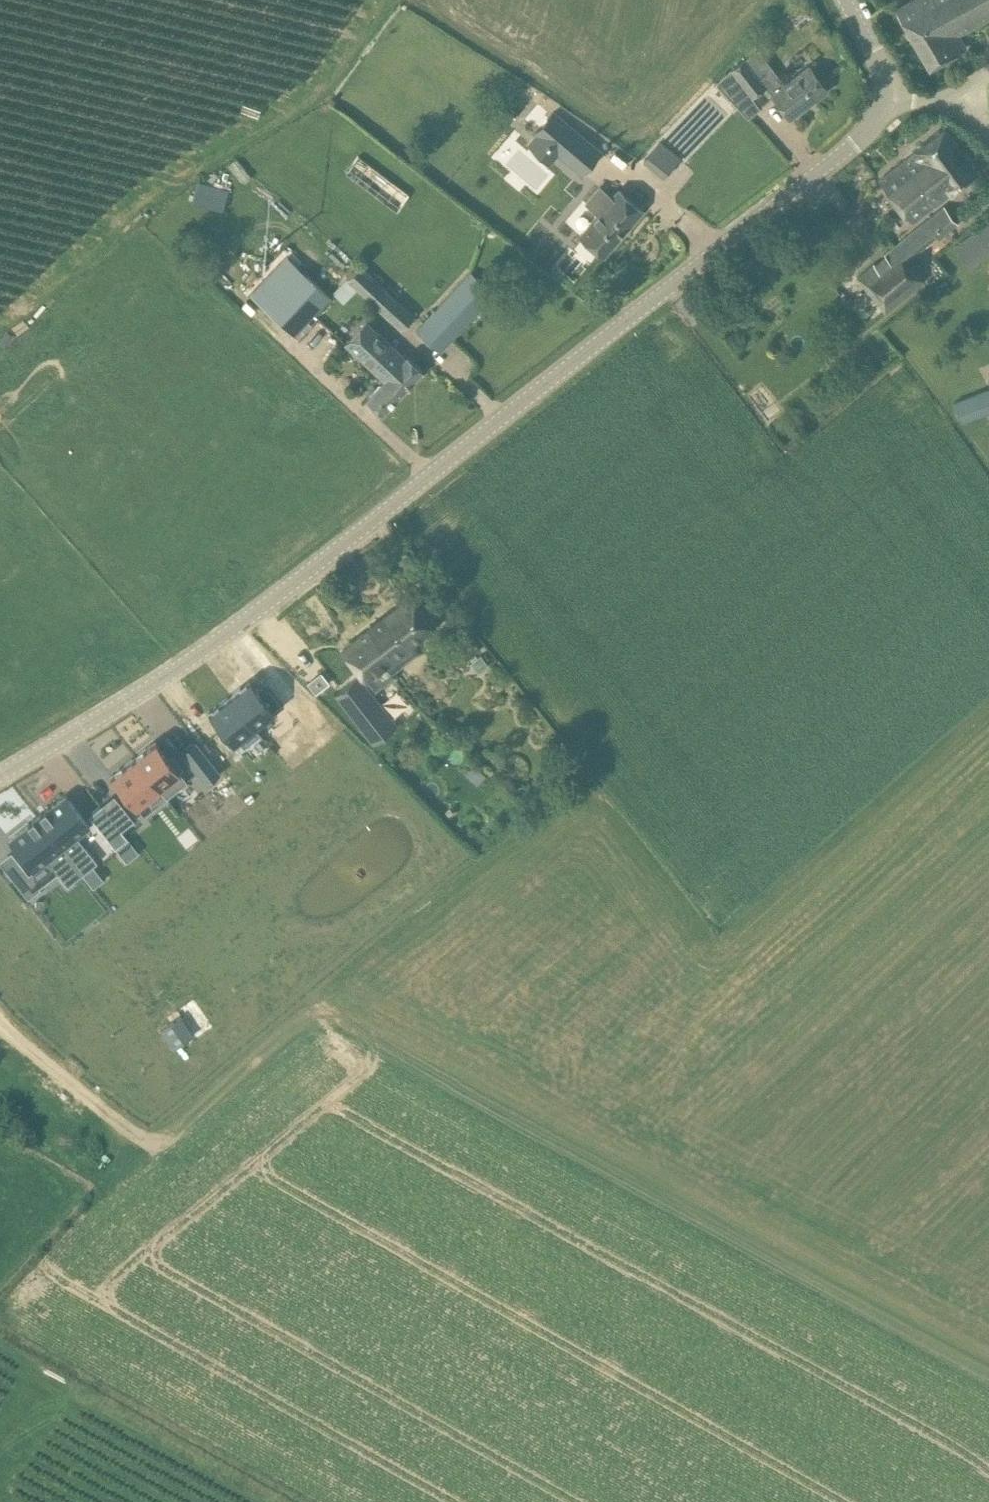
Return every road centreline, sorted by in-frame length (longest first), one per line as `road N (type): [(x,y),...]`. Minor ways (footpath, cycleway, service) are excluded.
road 1 (tertiary): [(0,775),(253,615),(873,129),(885,101)]

